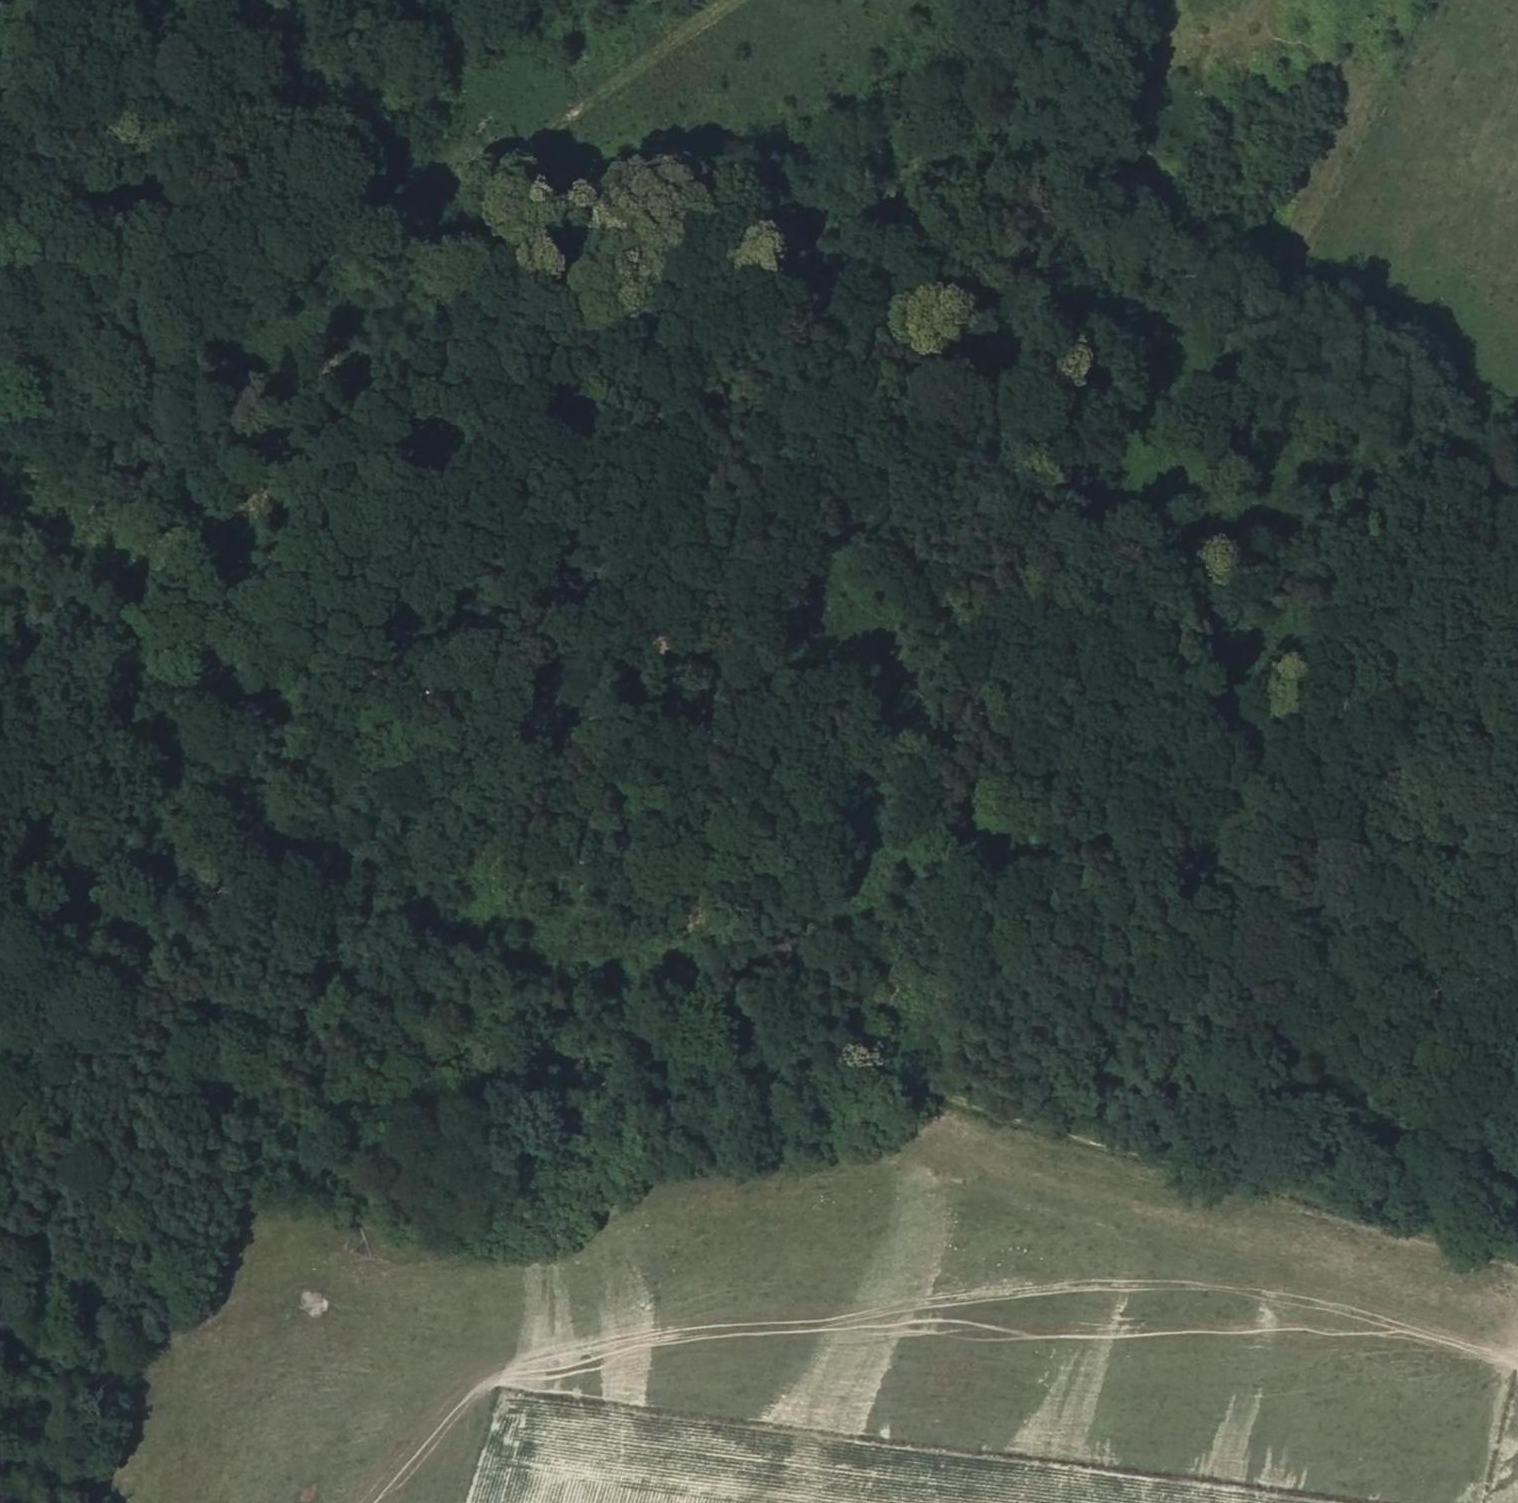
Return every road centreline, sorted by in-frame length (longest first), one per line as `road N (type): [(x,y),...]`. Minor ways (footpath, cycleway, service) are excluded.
road 1 (track): [(1517,1256),(312,908),(74,743),(0,681)]

